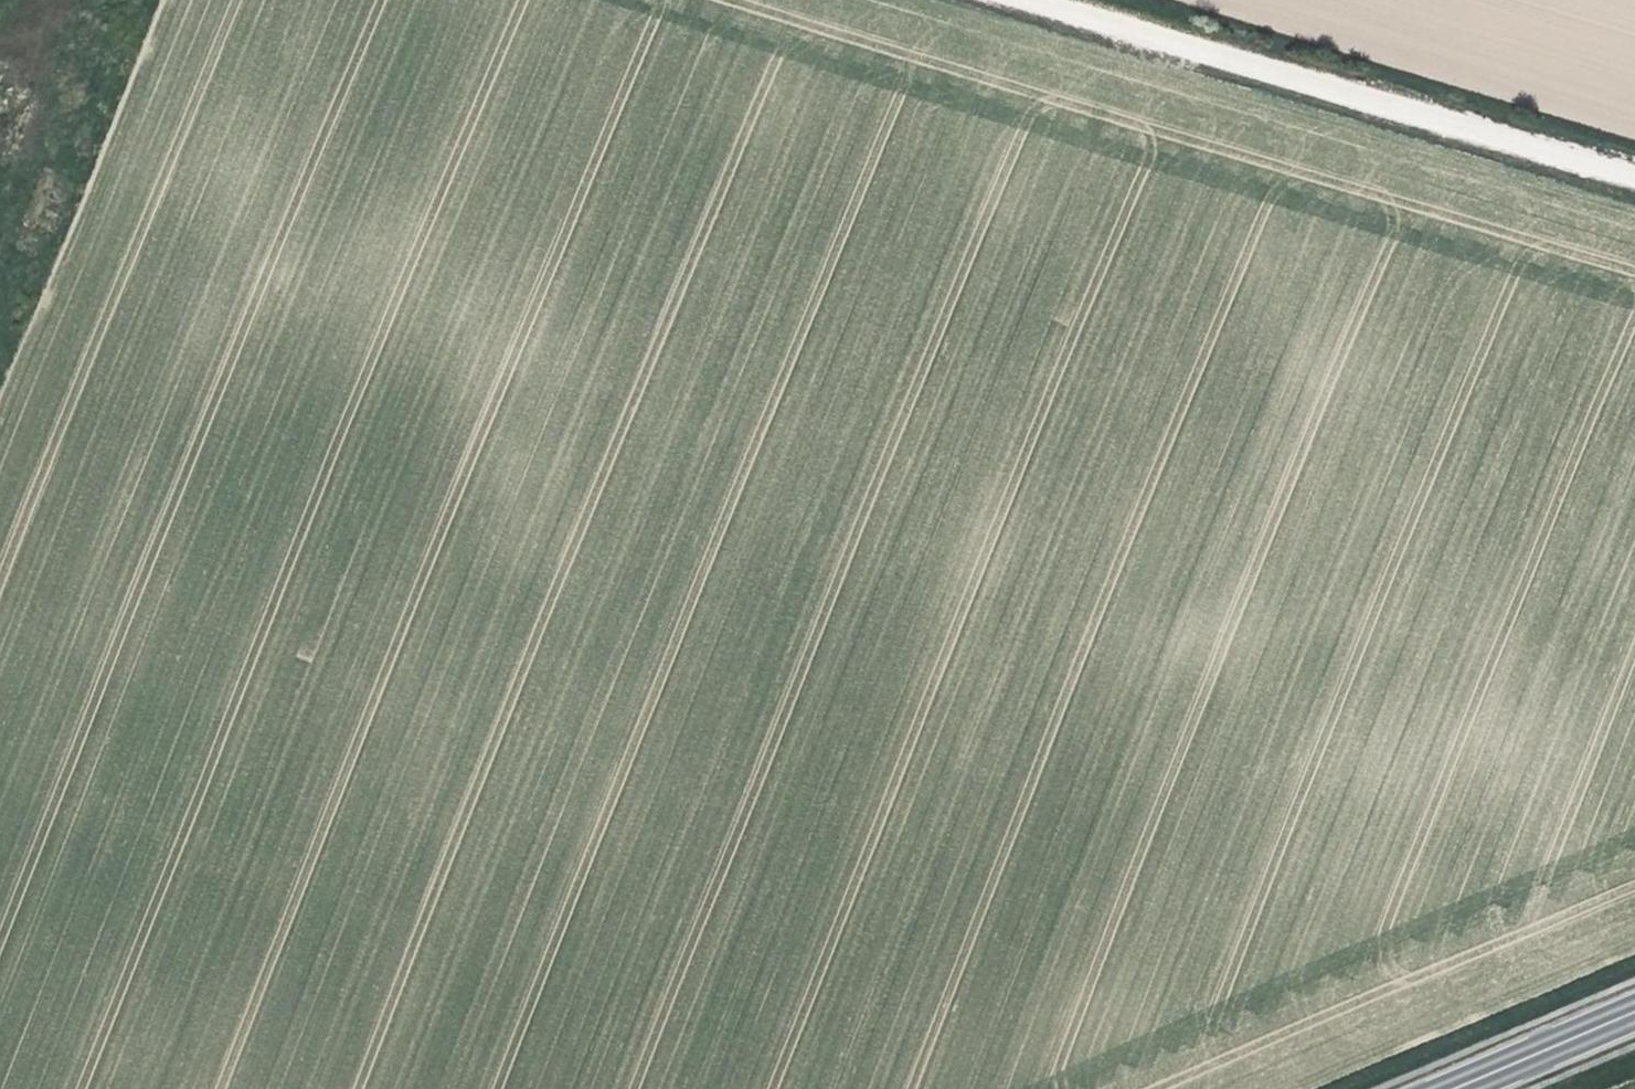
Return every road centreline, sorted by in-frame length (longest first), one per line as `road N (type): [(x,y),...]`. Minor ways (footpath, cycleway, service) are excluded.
road 1 (track): [(1634,175),(1031,0)]
road 2 (primary): [(1455,1088),(1634,1013)]

